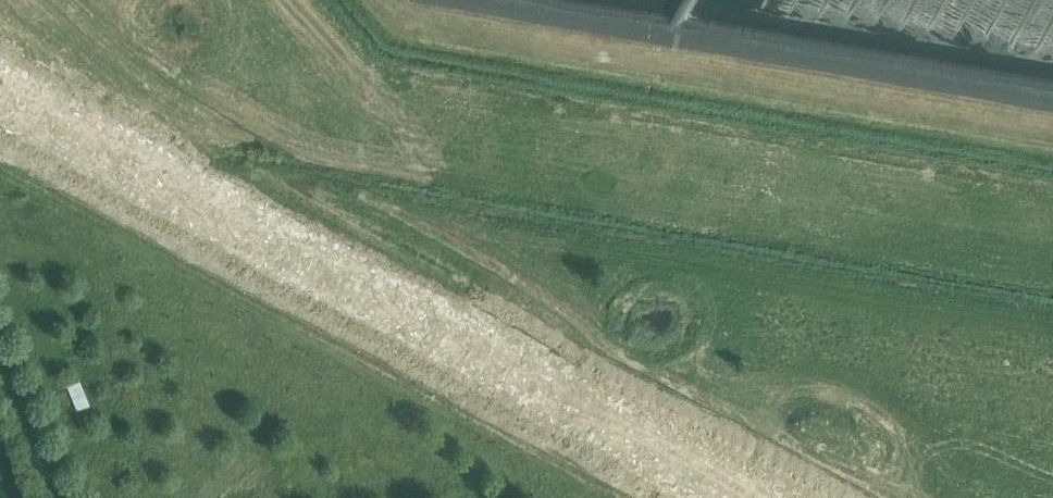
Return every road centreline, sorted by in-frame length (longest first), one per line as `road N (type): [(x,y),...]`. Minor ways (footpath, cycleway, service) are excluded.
road 1 (unclassified): [(733,497),(485,356),(211,216),(0,87)]

